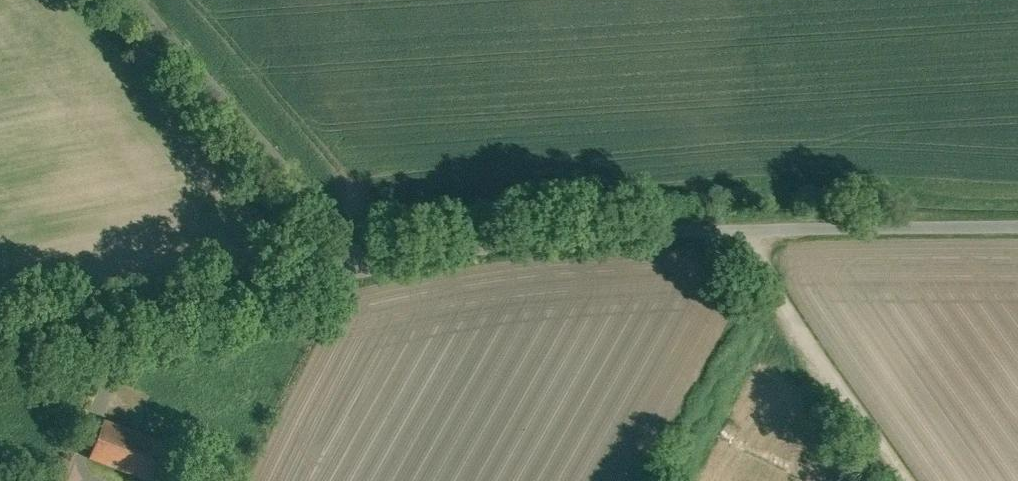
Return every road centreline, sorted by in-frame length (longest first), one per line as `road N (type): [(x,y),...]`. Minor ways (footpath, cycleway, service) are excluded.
road 1 (unclassified): [(1017,224),(550,239),(361,263)]
road 2 (unclassified): [(361,263),(0,328)]
road 3 (unclassified): [(361,263),(132,0)]
road 4 (track): [(915,480),(740,232)]

